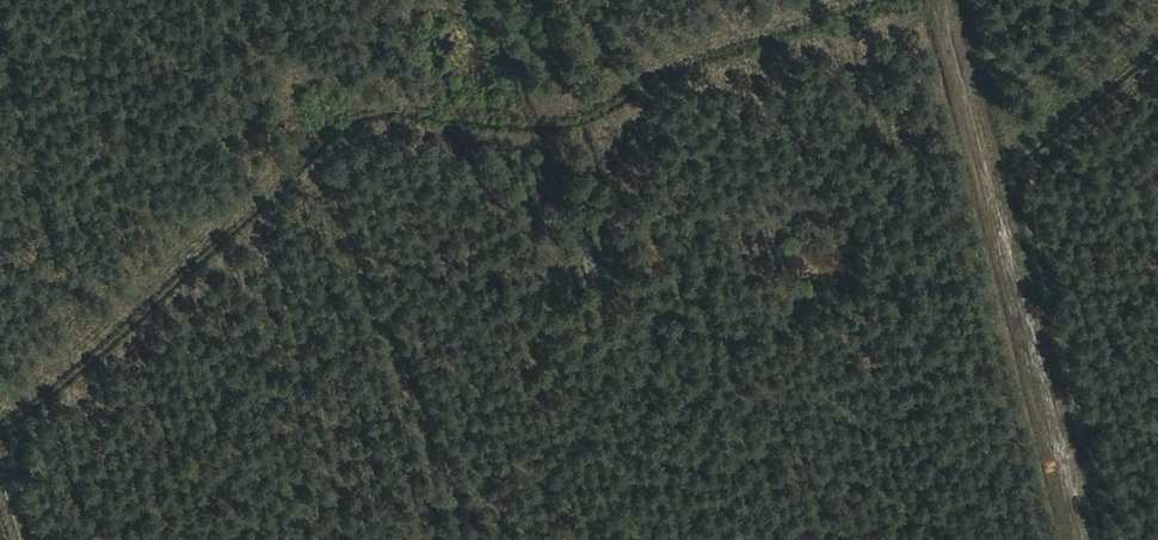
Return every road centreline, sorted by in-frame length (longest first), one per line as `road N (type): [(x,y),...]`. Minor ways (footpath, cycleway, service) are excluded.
road 1 (track): [(1068,539),(902,0)]

